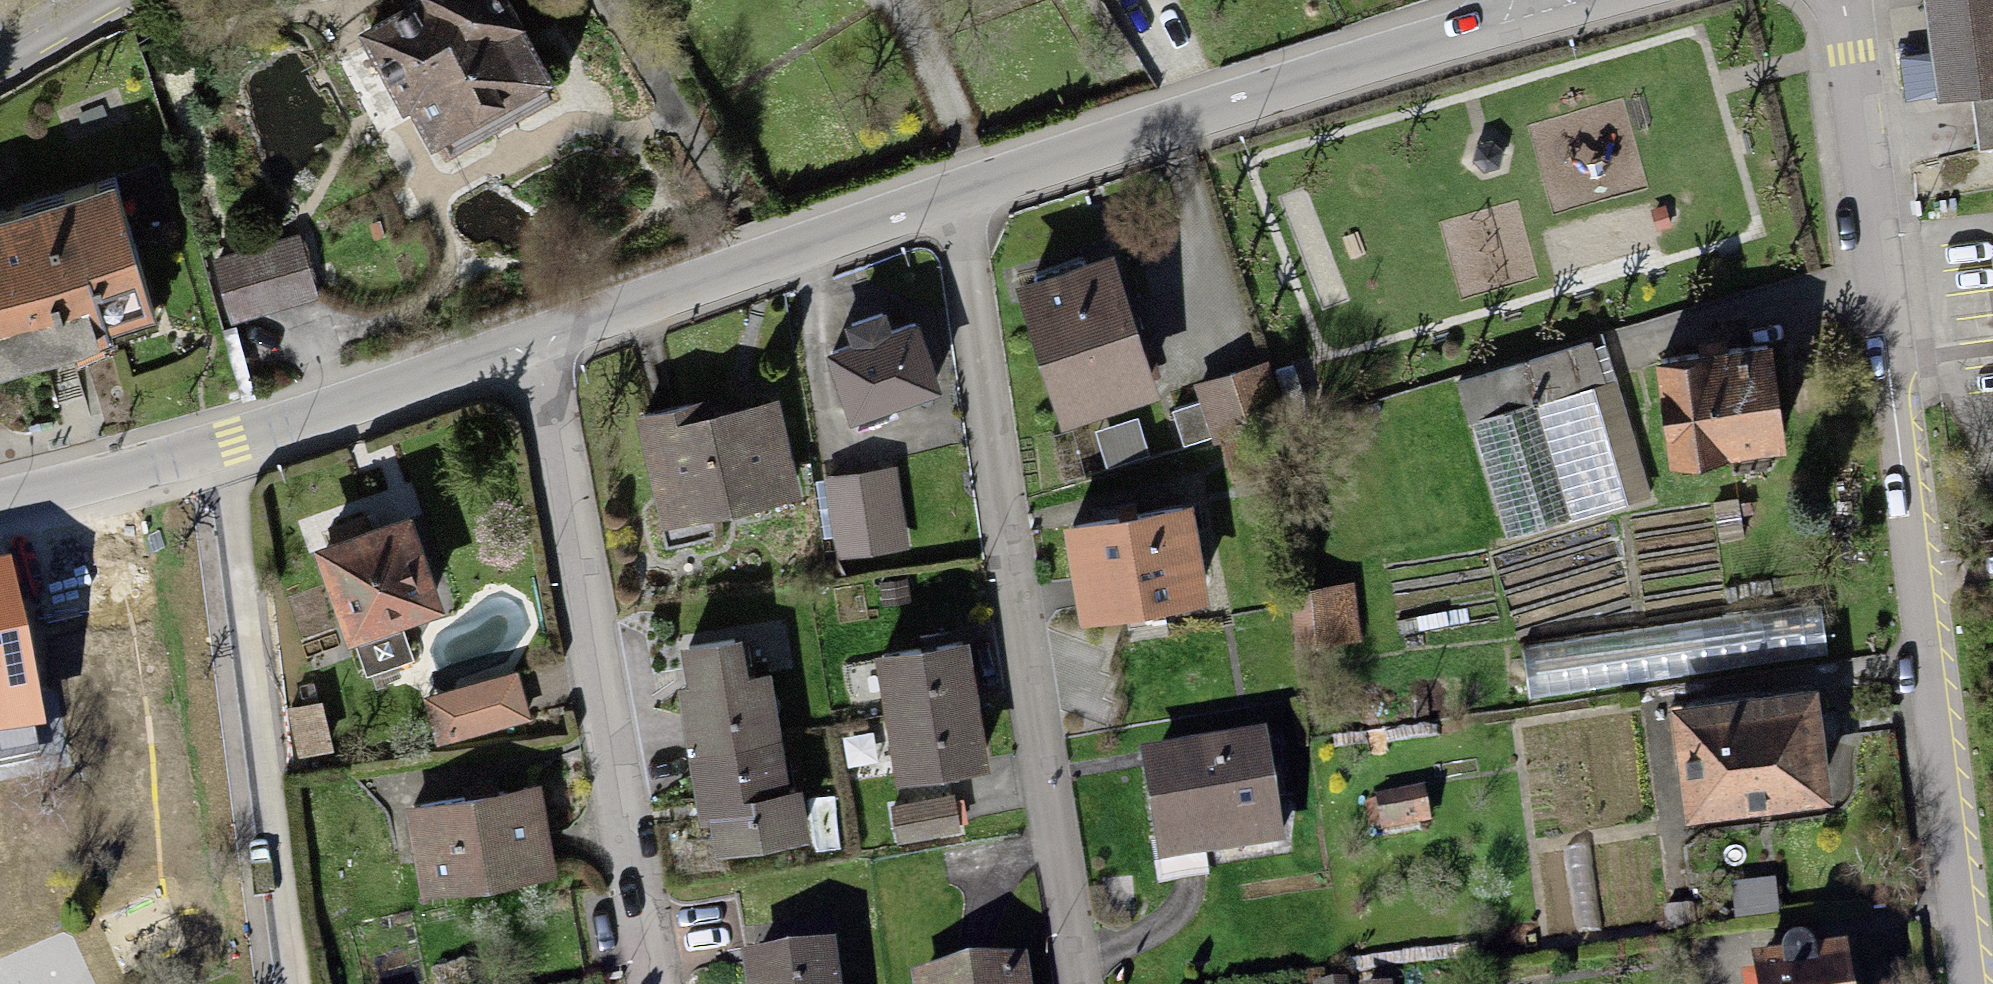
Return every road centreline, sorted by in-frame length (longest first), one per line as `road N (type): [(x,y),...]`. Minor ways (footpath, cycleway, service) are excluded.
road 1 (residential): [(1839,0),(1971,983)]
road 2 (residential): [(949,200),(1081,983)]
road 3 (residential): [(534,340),(548,383),(652,983)]
road 4 (tertiary): [(949,200),(1540,14)]
road 5 (tertiary): [(0,505),(217,446),(534,340)]
road 6 (tertiary): [(534,340),(949,200)]

